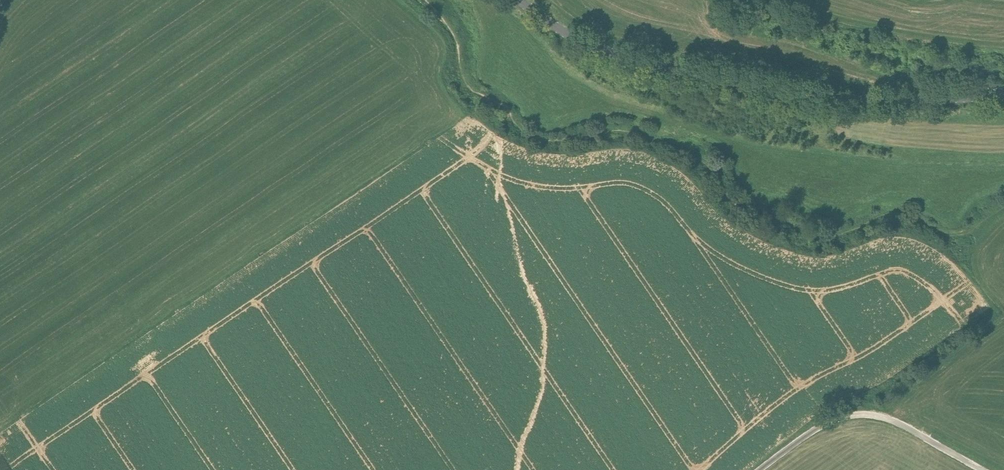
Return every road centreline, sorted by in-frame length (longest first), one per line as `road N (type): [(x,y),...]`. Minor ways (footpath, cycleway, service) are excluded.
road 1 (unclassified): [(1003,94),(870,101),(778,91),(602,49),(518,0)]
road 2 (unclassified): [(761,469),(824,425),(860,415),(898,423),(981,469)]

